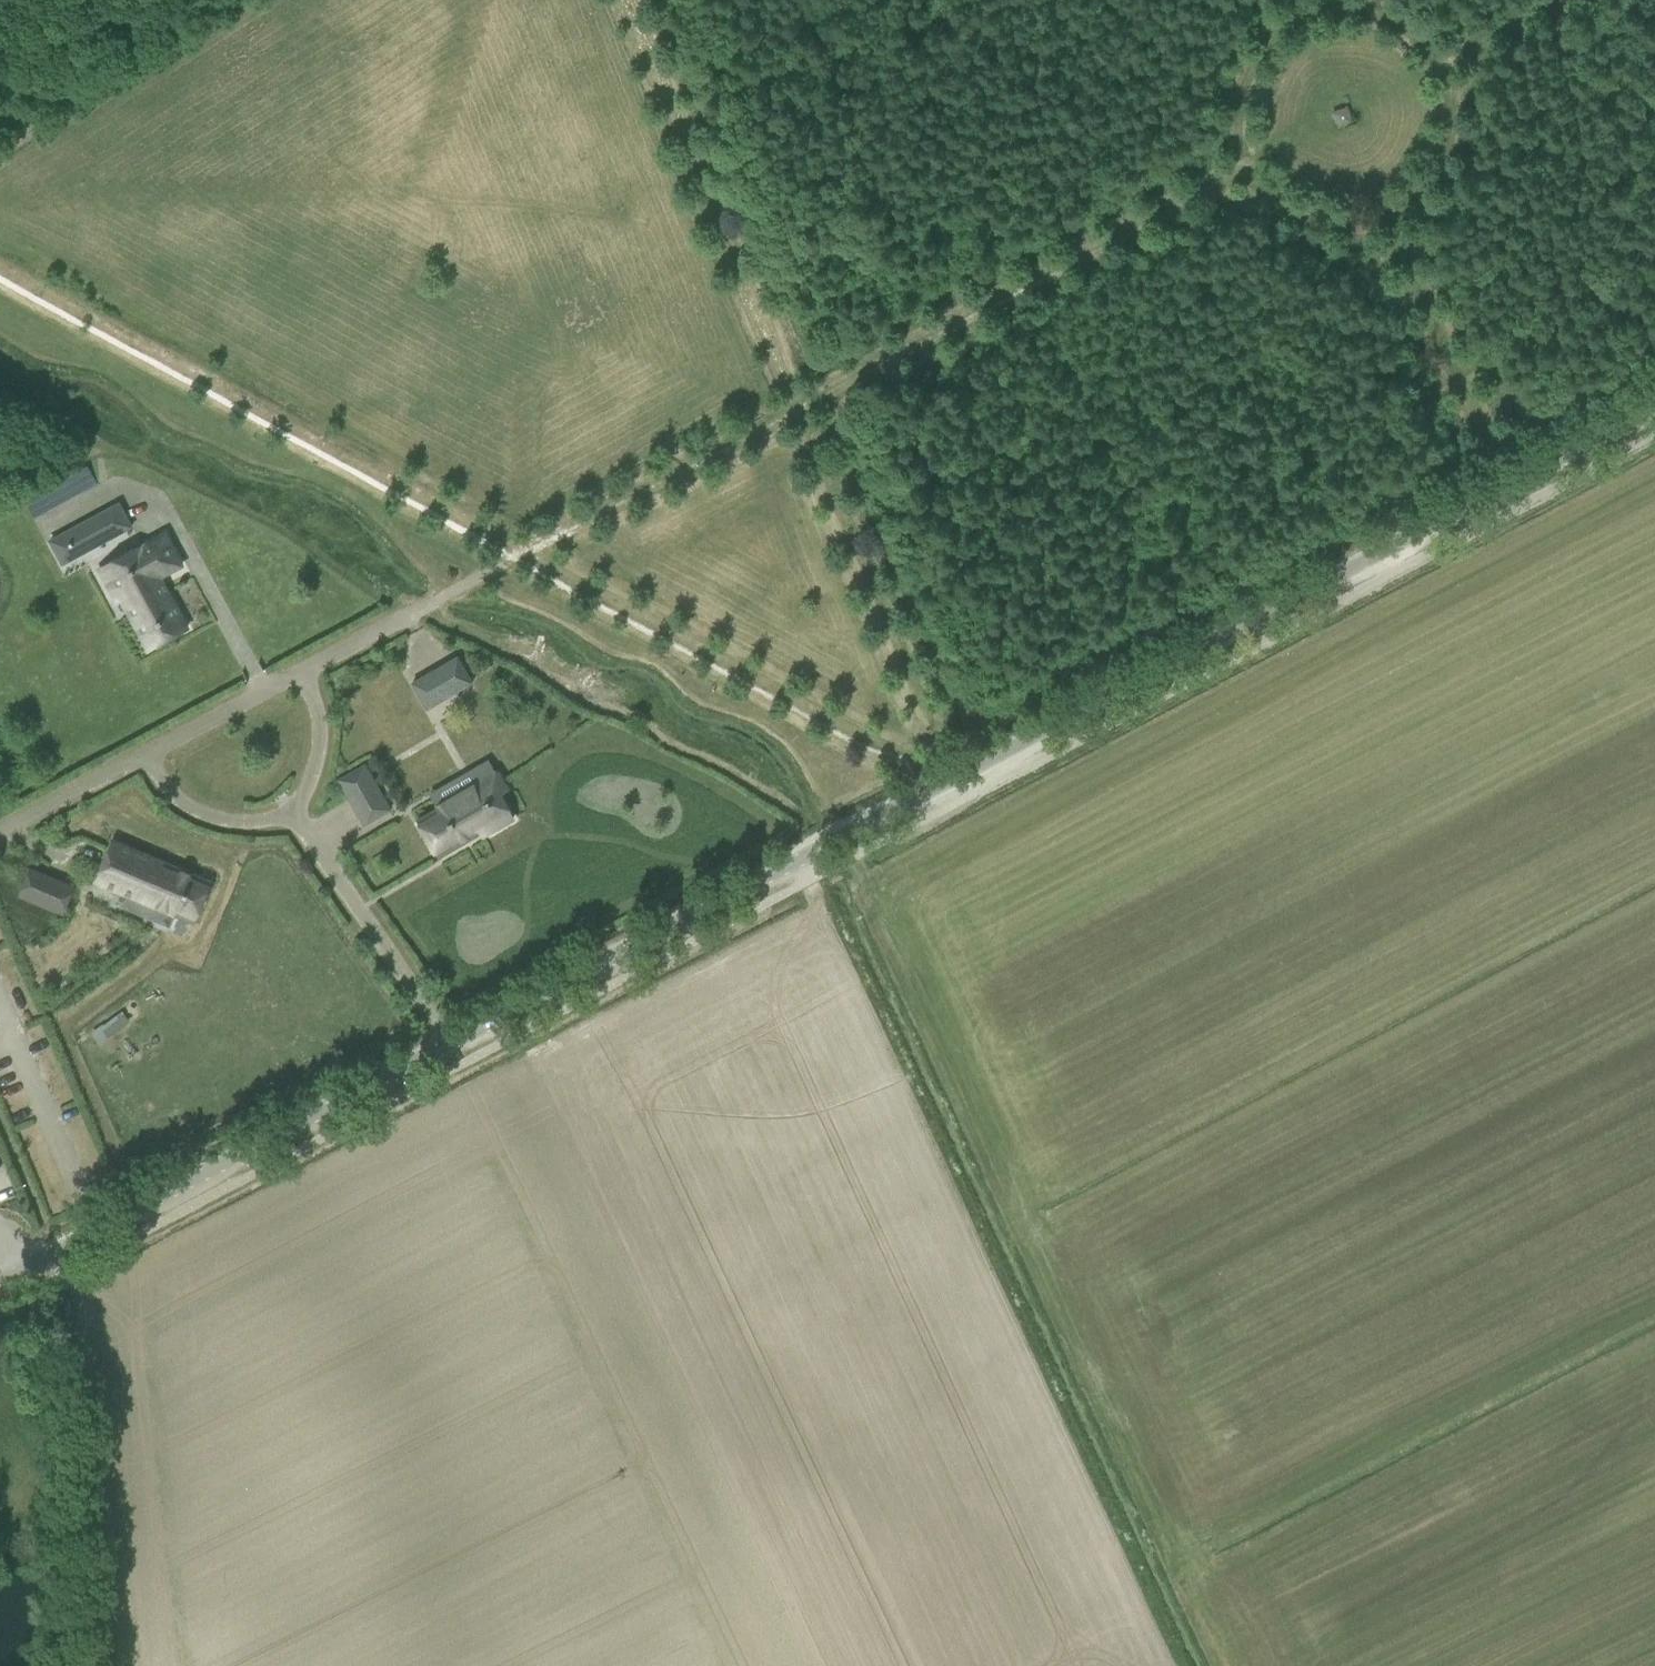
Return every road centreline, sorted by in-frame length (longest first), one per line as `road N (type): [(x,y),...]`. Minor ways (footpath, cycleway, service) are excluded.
road 1 (unclassified): [(0,1283),(1654,403)]

